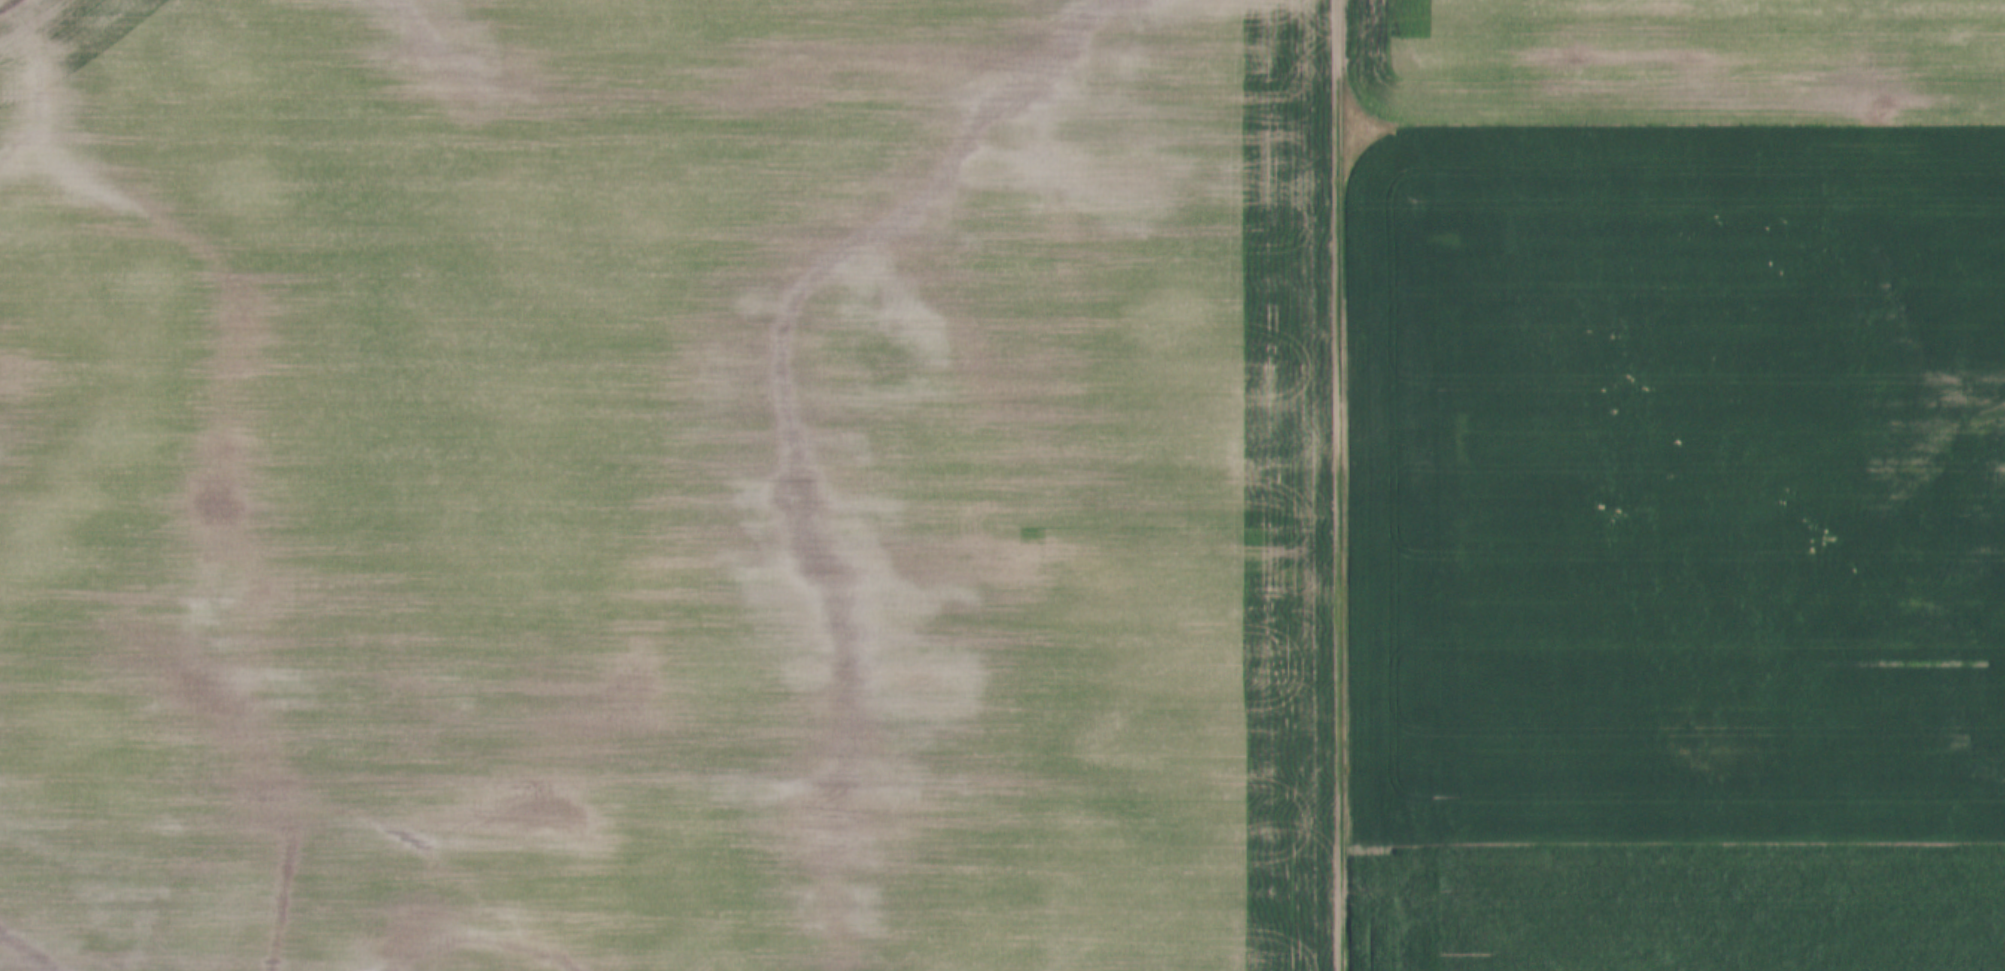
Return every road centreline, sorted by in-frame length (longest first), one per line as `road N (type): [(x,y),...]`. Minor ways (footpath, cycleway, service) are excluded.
road 1 (track): [(1343,0),(1345,970)]

